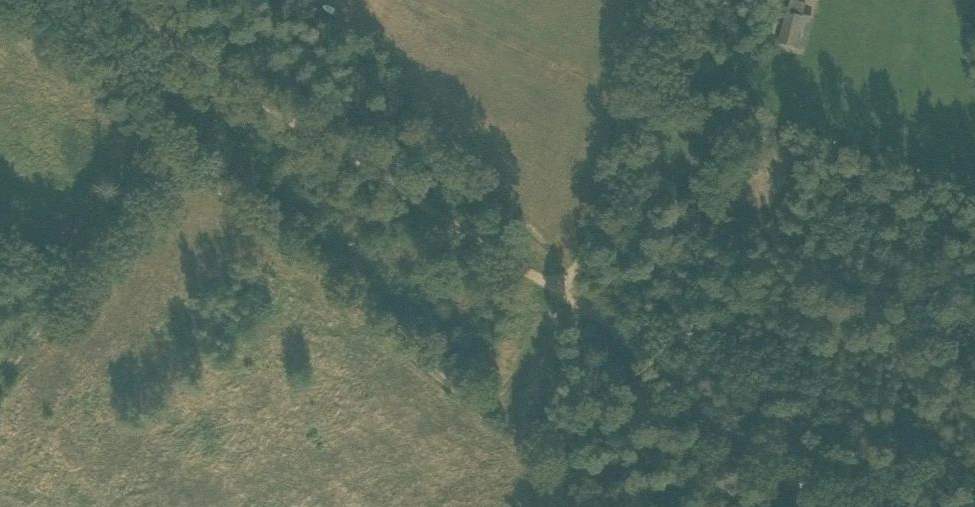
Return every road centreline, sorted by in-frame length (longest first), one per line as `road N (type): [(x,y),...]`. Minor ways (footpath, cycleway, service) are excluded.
road 1 (track): [(135,0),(302,111),(564,303)]
road 2 (track): [(0,373),(126,209),(164,176),(175,151),(140,3)]
road 3 (track): [(164,176),(214,185),(262,207),(496,406)]
road 4 (track): [(821,506),(564,303)]
road 5 (track): [(564,303),(656,0)]
road 6 (track): [(613,150),(834,222)]
road 7 (track): [(496,406),(605,506)]
road 8 (track): [(496,406),(564,303)]

